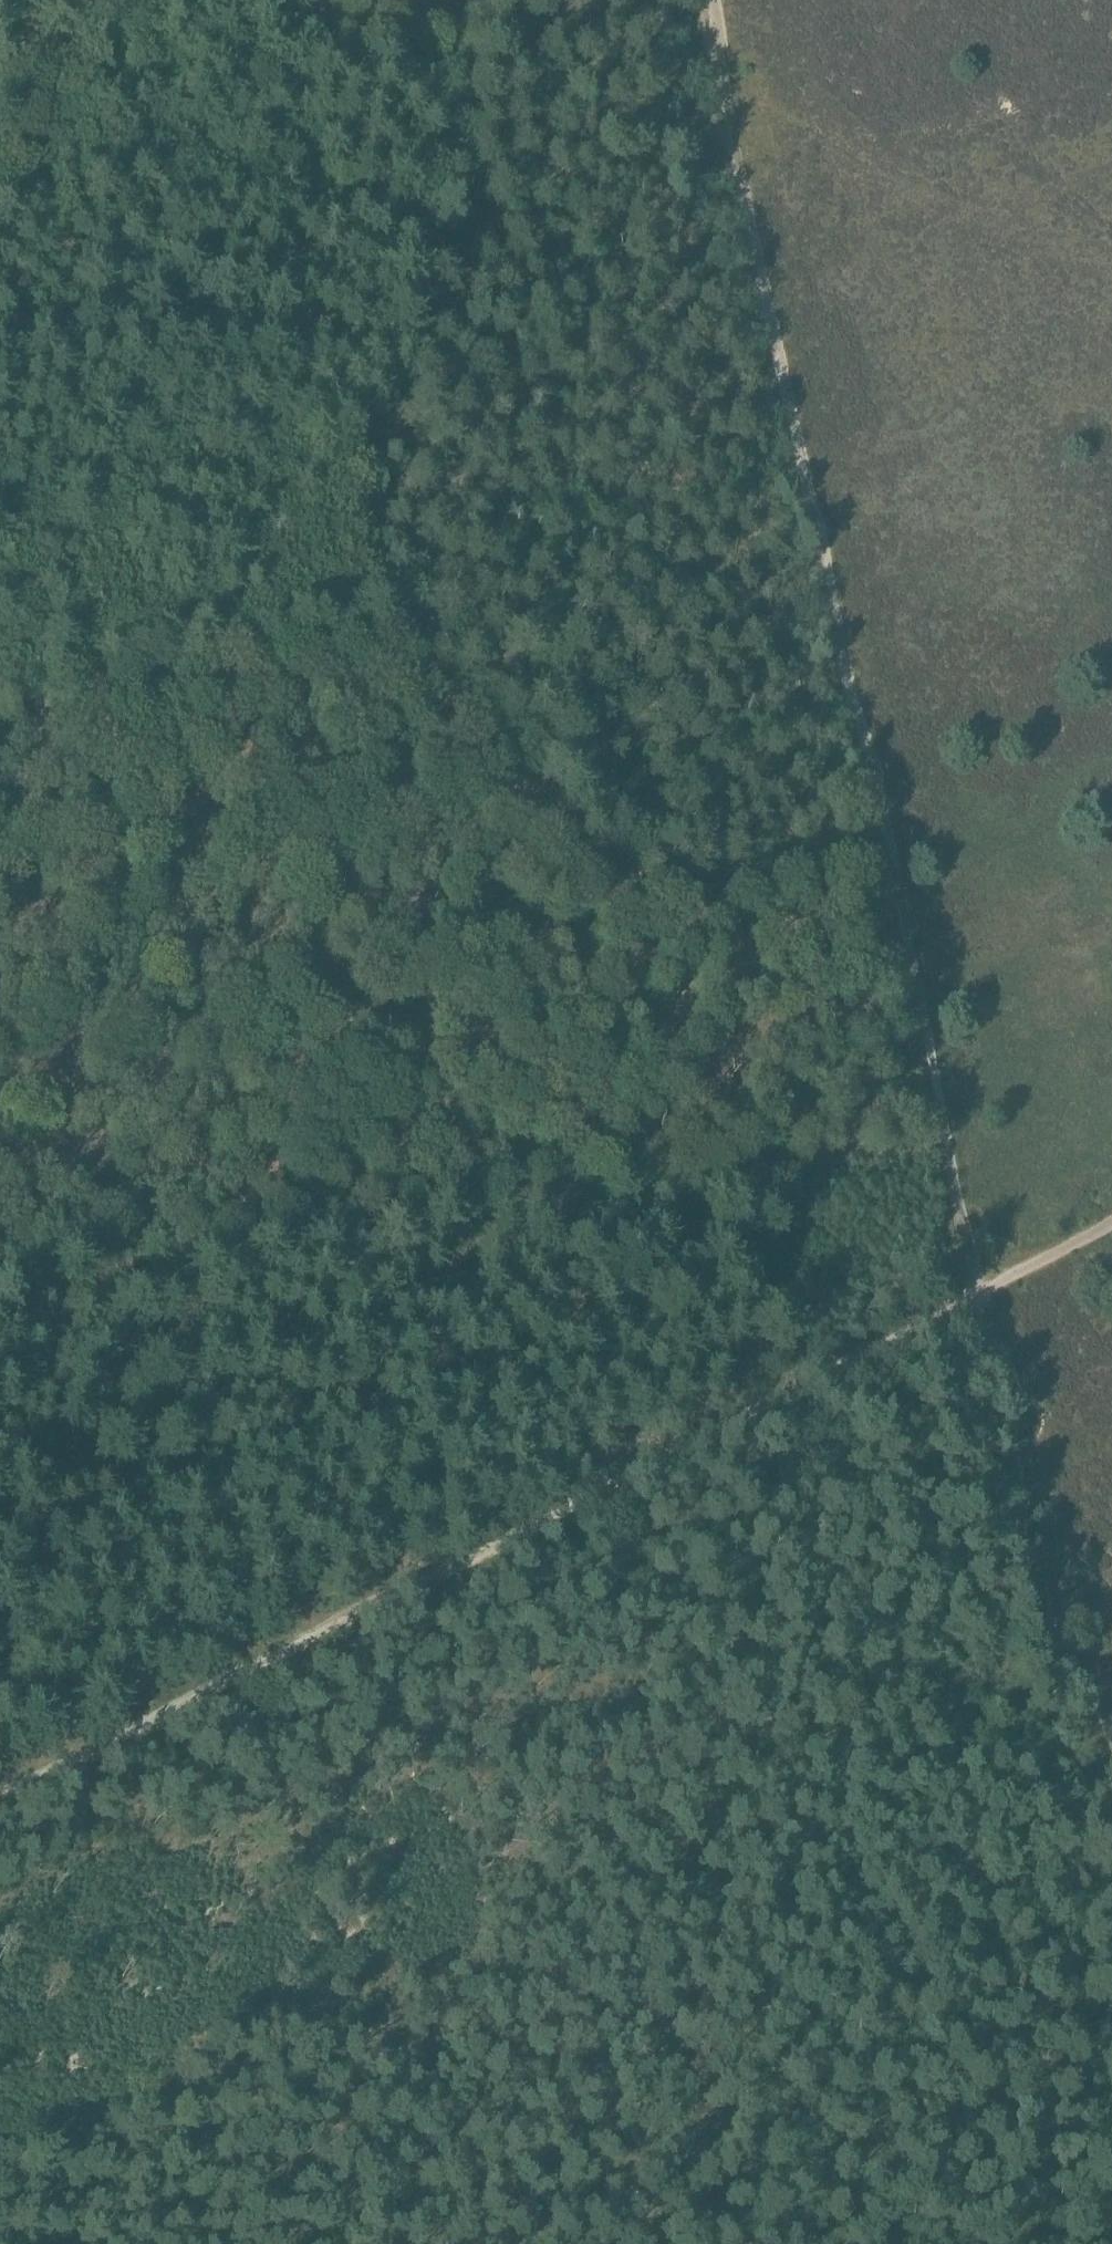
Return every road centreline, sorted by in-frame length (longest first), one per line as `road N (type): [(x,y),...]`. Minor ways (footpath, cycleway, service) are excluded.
road 1 (track): [(710,0),(975,1295)]
road 2 (track): [(975,1295),(0,1781)]
road 3 (track): [(1111,1220),(975,1295)]

